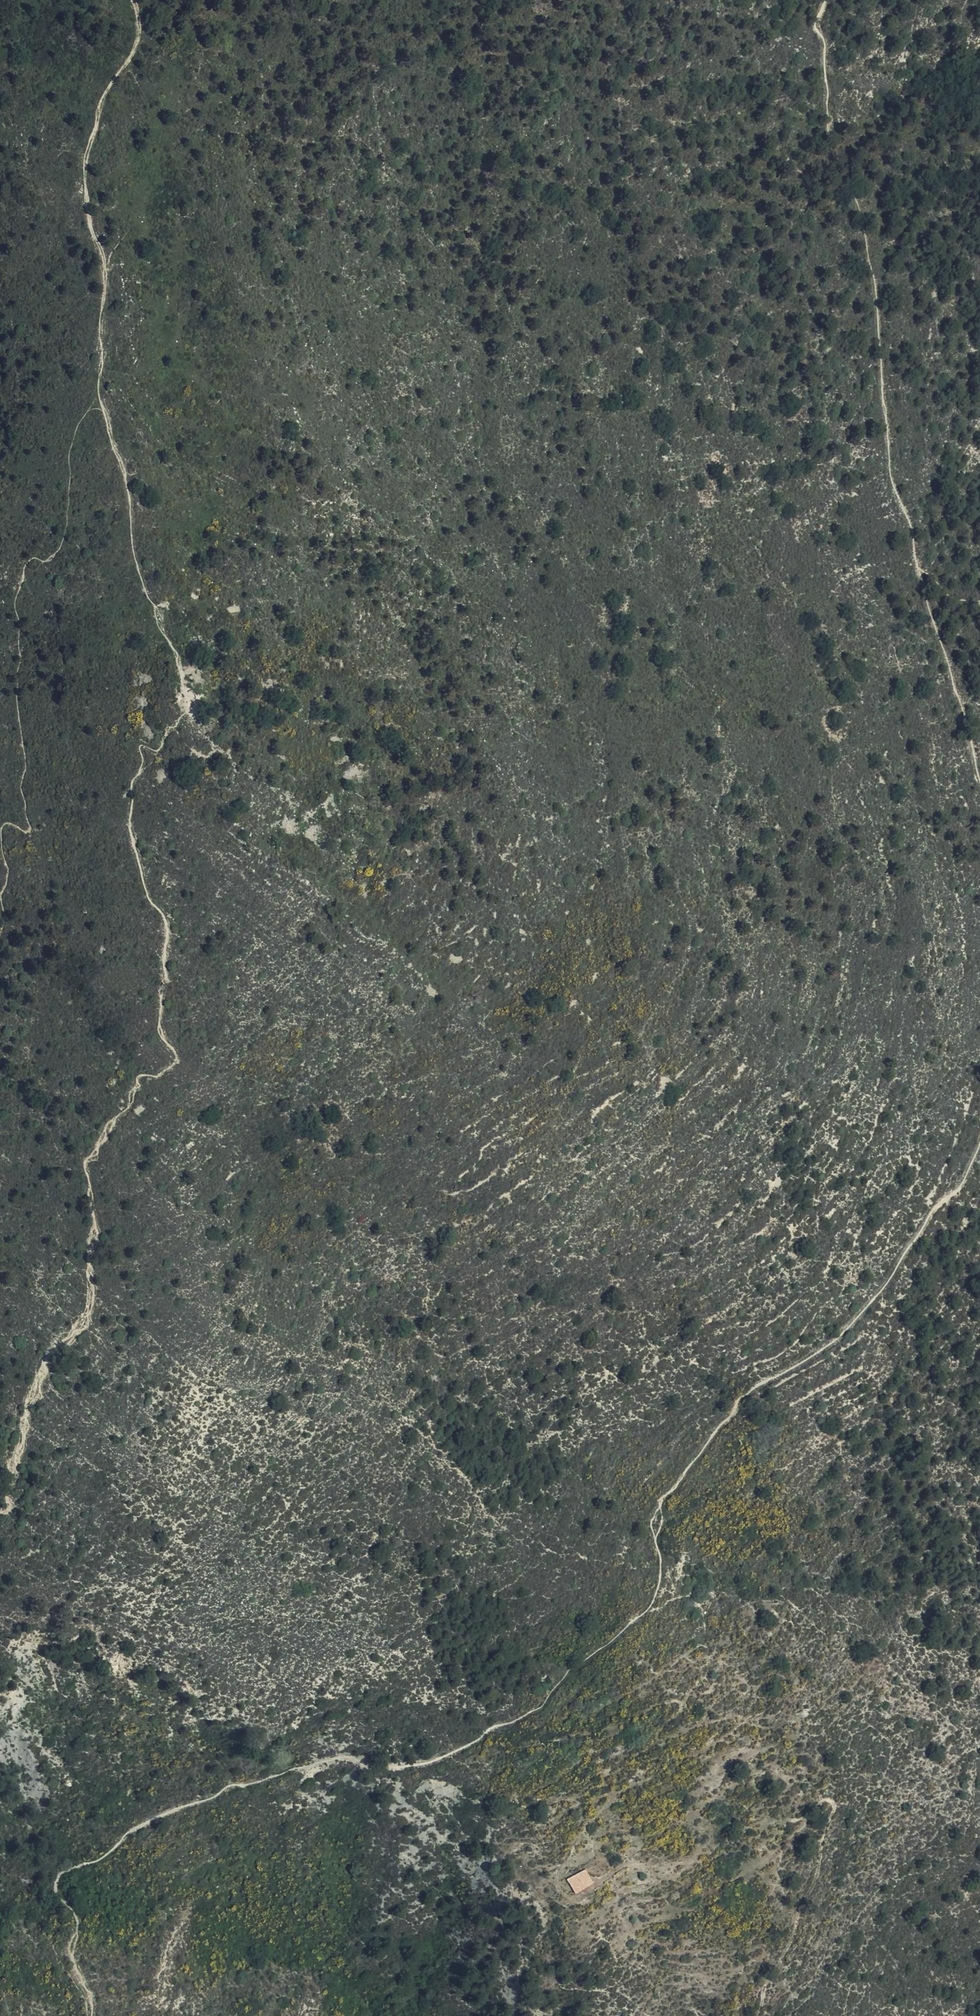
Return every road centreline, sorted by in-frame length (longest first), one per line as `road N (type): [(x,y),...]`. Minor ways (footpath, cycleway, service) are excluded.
road 1 (track): [(592,1812),(553,1880),(560,1899),(583,1899),(620,1865),(718,1858),(746,1832),(784,1825),(826,1799),(833,1808),(792,1933),(752,2015)]

